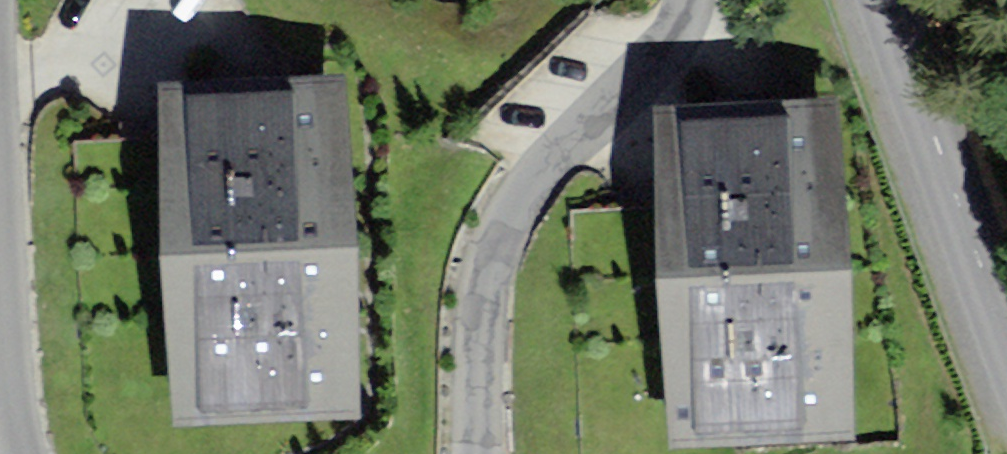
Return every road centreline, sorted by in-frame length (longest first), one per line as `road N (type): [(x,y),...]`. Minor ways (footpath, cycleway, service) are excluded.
road 1 (residential): [(698,0),(695,22),(489,240),(472,453)]
road 2 (residential): [(28,453),(0,33)]
road 3 (tertiary): [(1006,335),(884,0)]

